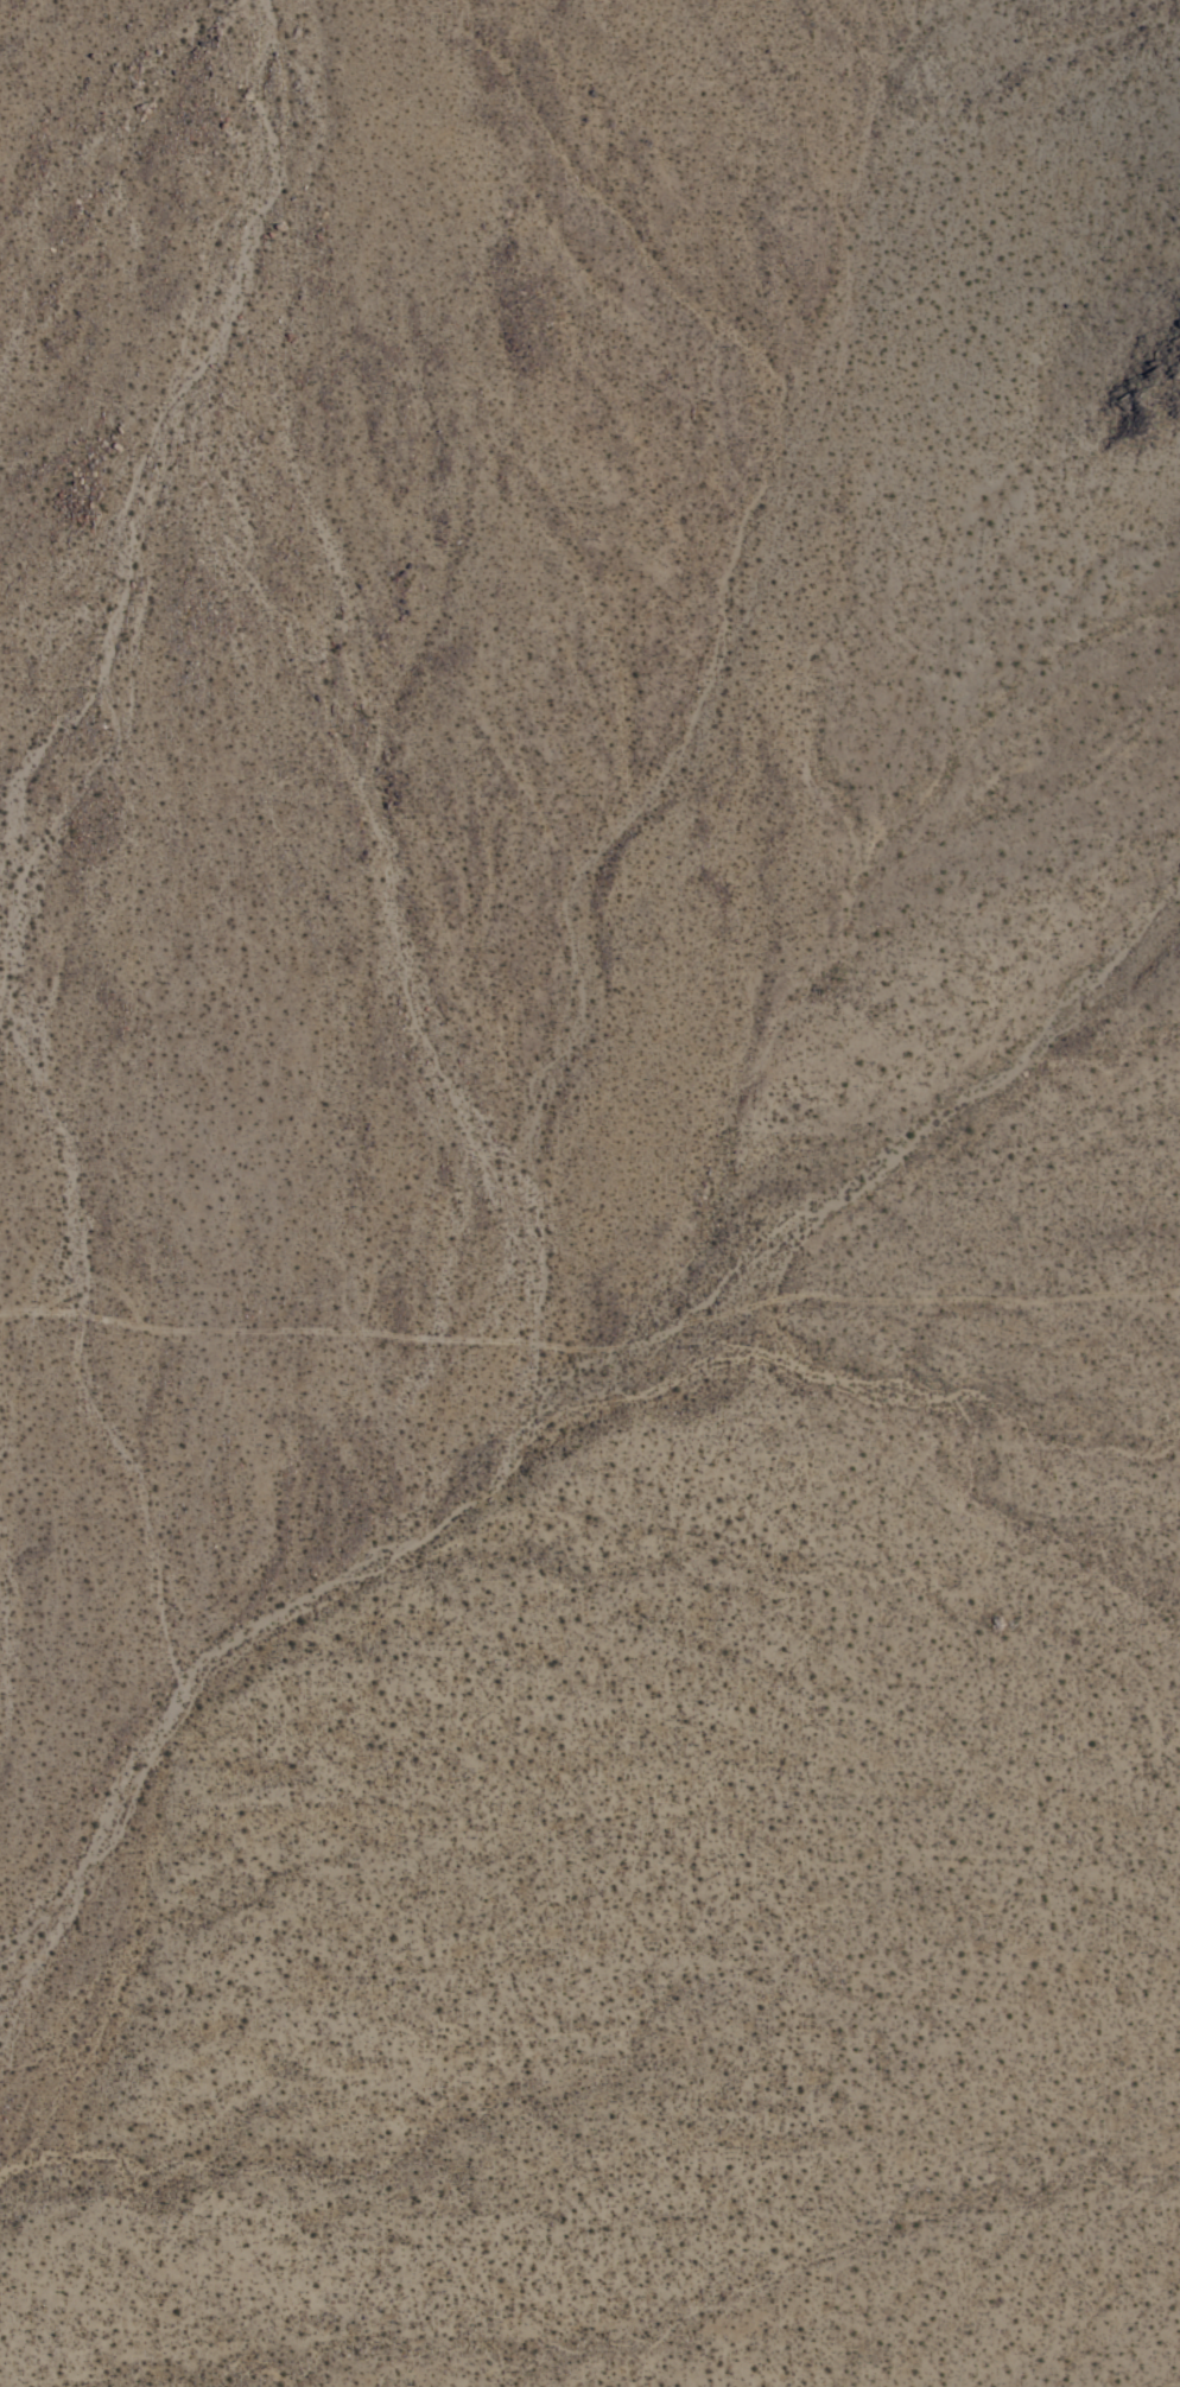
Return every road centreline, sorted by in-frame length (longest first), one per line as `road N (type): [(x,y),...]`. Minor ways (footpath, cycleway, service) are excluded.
road 1 (track): [(1179,1286),(1032,1297),(798,1294),(706,1334),(607,1354),(0,1310)]

